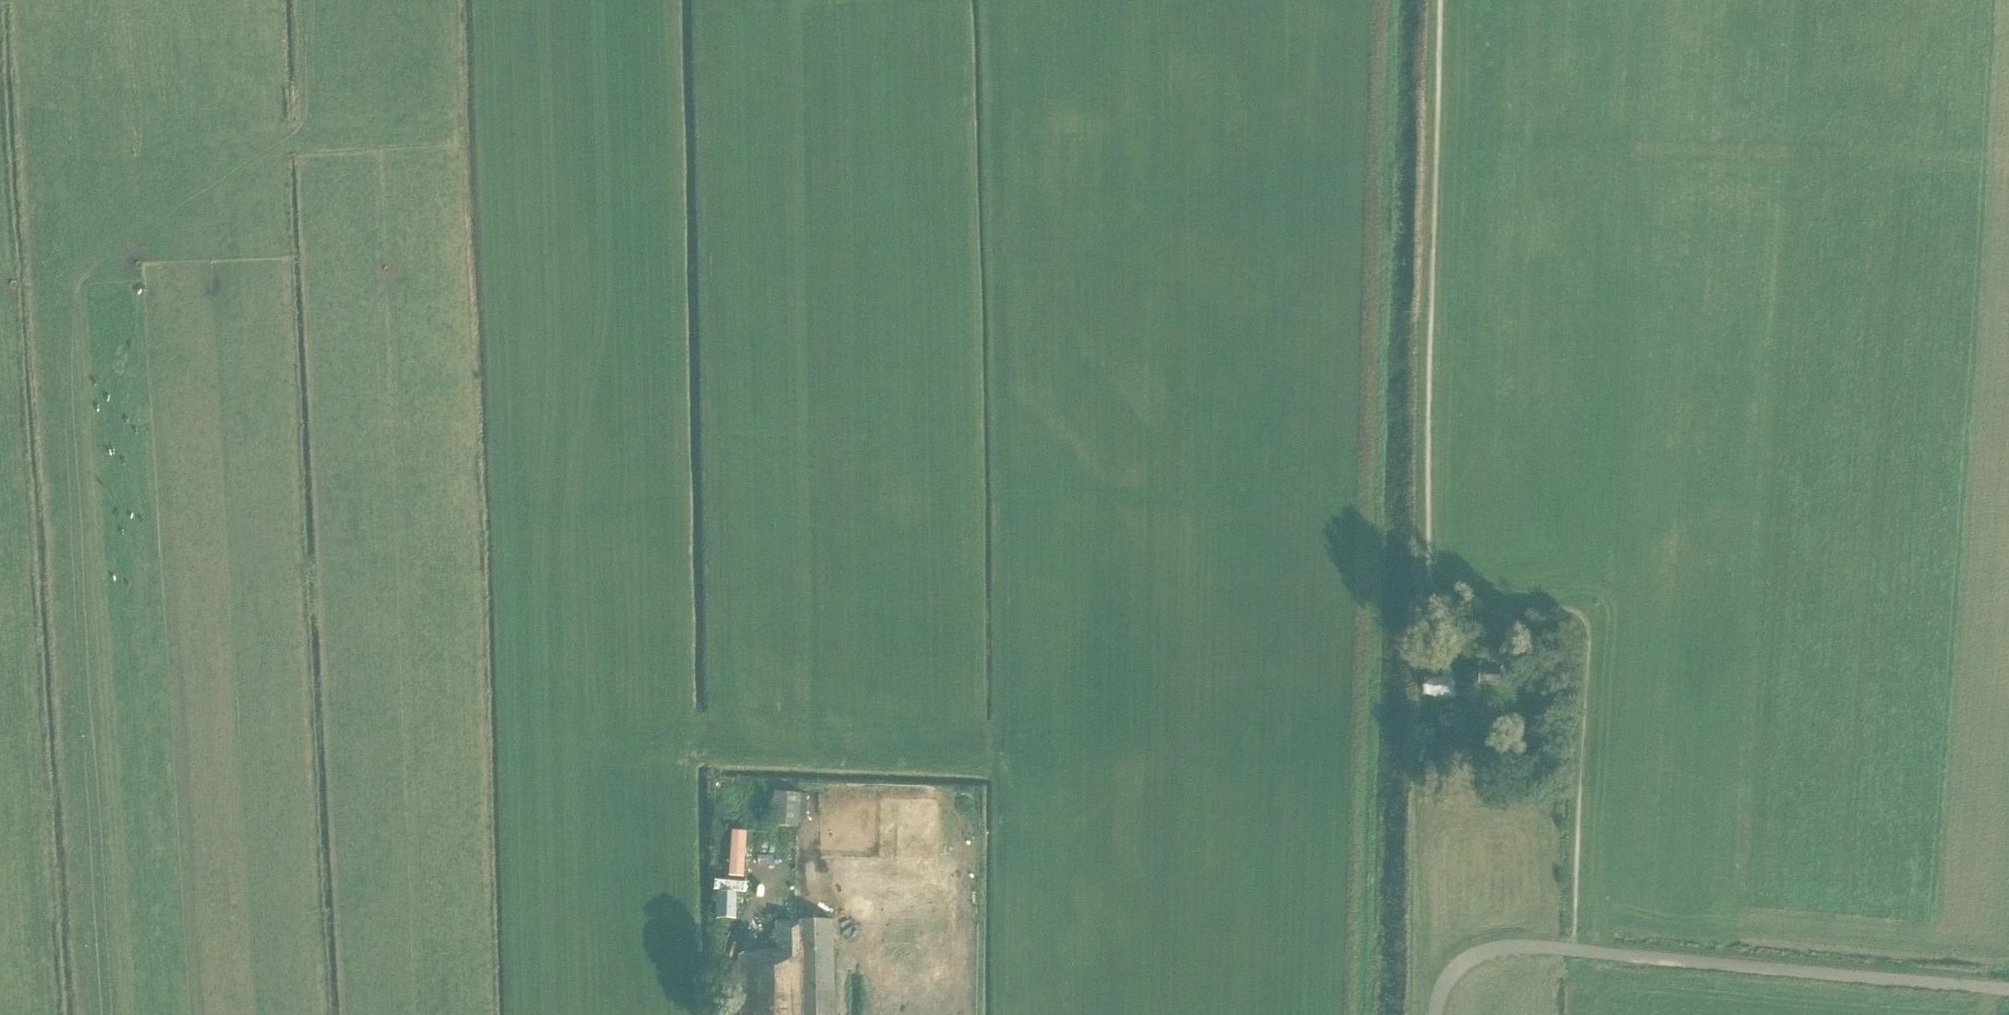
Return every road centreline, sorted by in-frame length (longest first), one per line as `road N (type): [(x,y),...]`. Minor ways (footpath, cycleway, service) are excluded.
road 1 (unclassified): [(1436,1014),(1457,964),(1492,946),(2008,987)]

